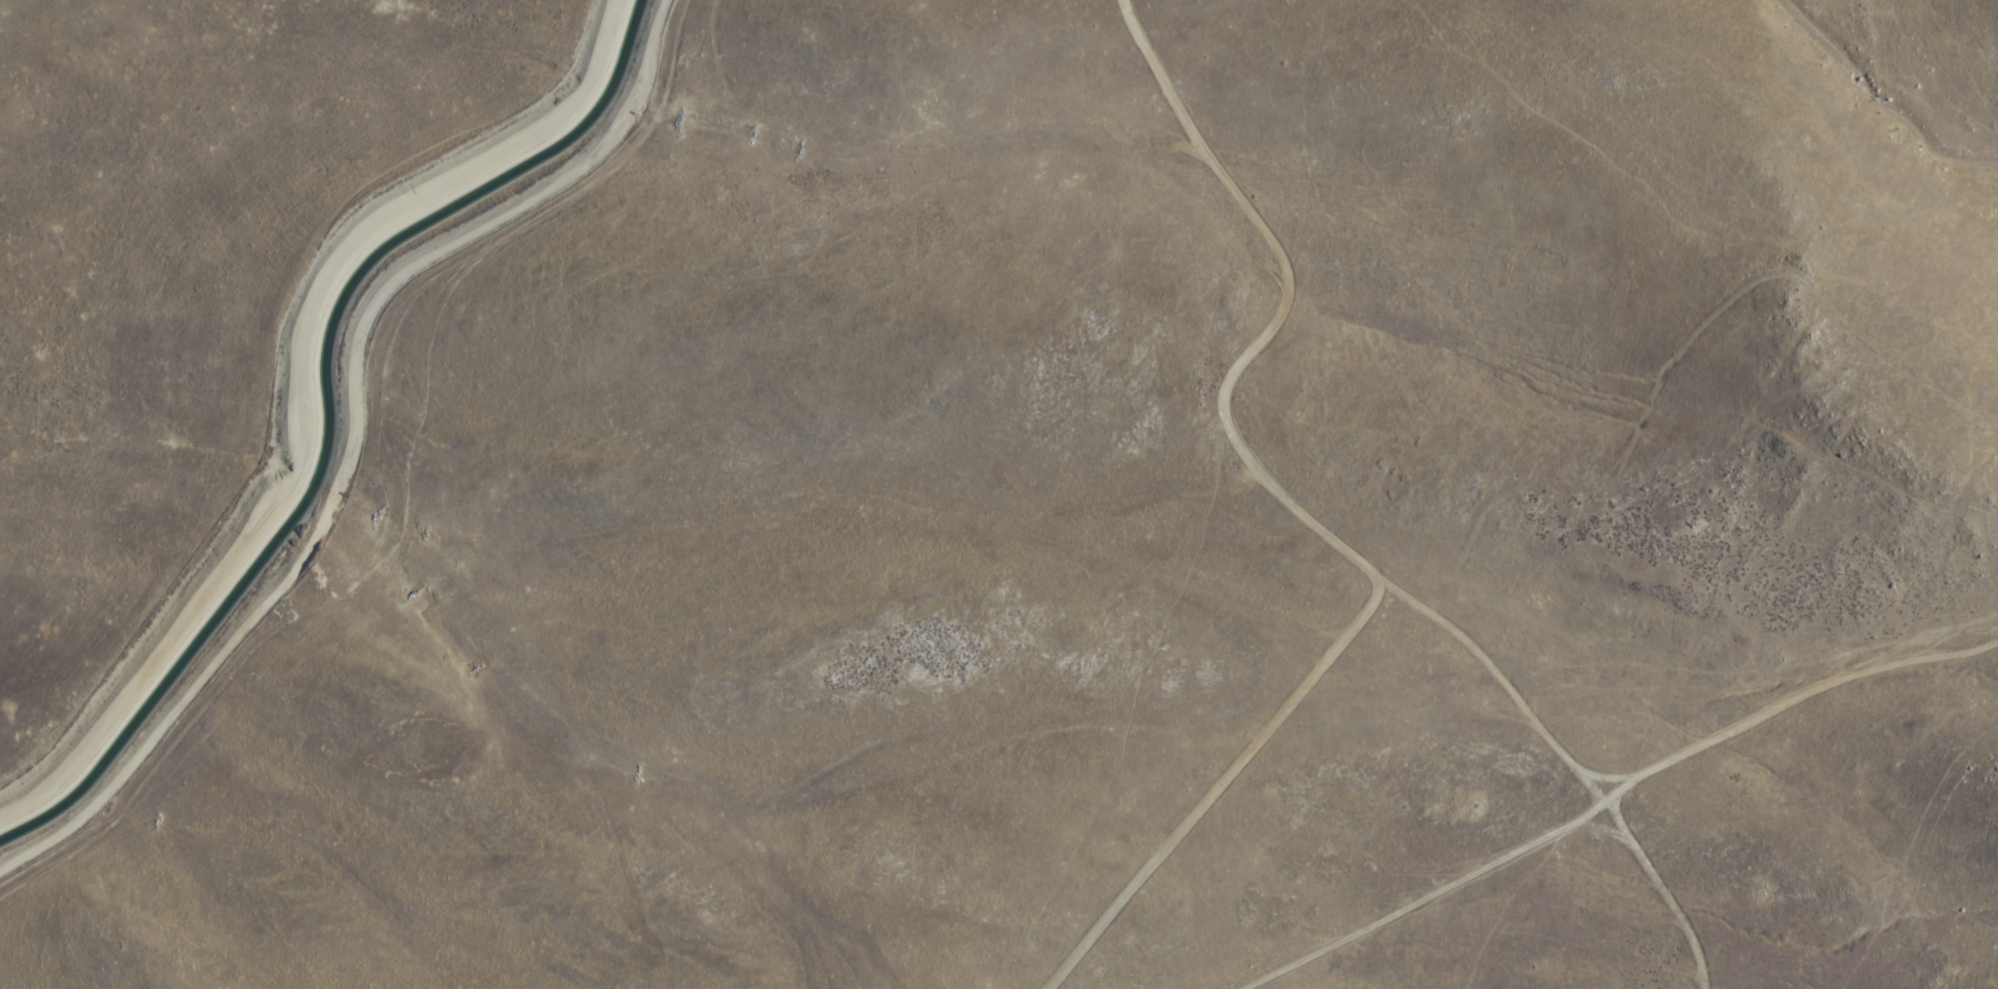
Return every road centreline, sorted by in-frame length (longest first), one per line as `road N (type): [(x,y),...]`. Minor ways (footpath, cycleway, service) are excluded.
road 1 (track): [(1537,755),(1511,703),(1224,413),(1284,235),(1278,177),(1191,41),(1176,0)]
road 2 (track): [(578,0),(545,40),(482,40),(406,0)]

